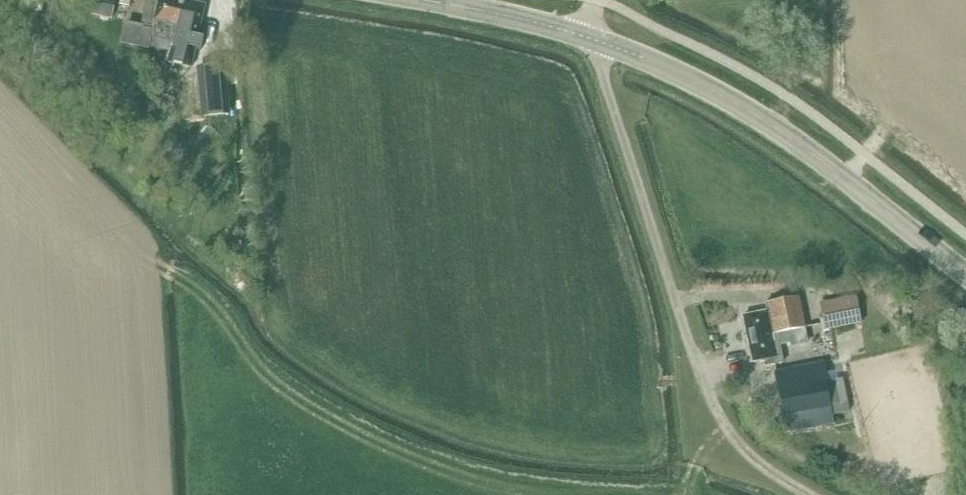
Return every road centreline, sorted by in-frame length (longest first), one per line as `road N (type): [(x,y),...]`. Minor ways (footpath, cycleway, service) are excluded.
road 1 (secondary): [(965,275),(801,145),(730,101),(596,41)]
road 2 (unclassified): [(714,423),(693,385),(596,41)]
road 3 (secondary): [(596,41),(419,0)]

